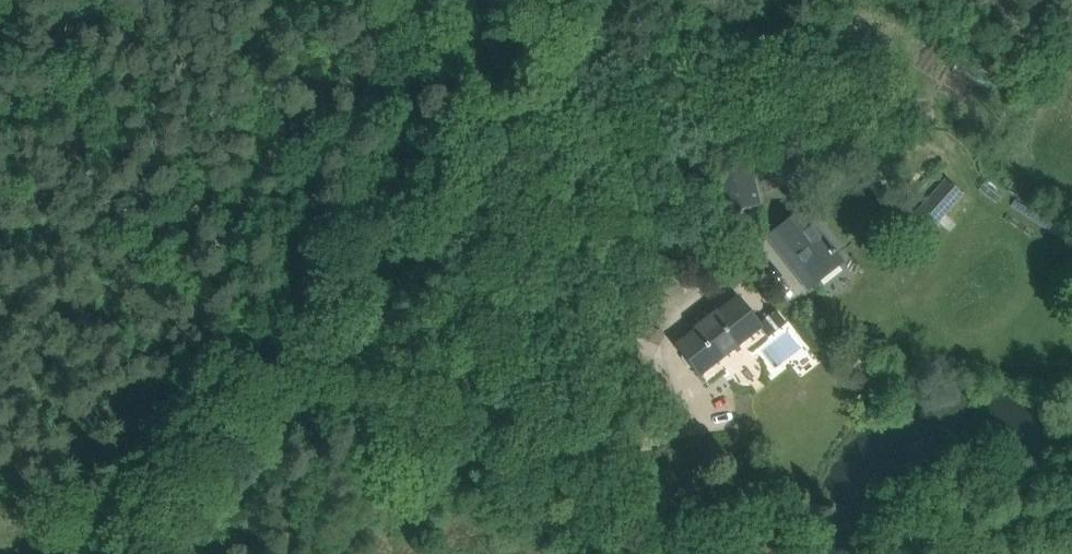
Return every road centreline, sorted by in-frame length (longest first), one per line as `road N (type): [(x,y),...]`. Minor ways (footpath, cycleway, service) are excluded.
road 1 (track): [(507,96),(403,252),(215,476),(137,553)]

